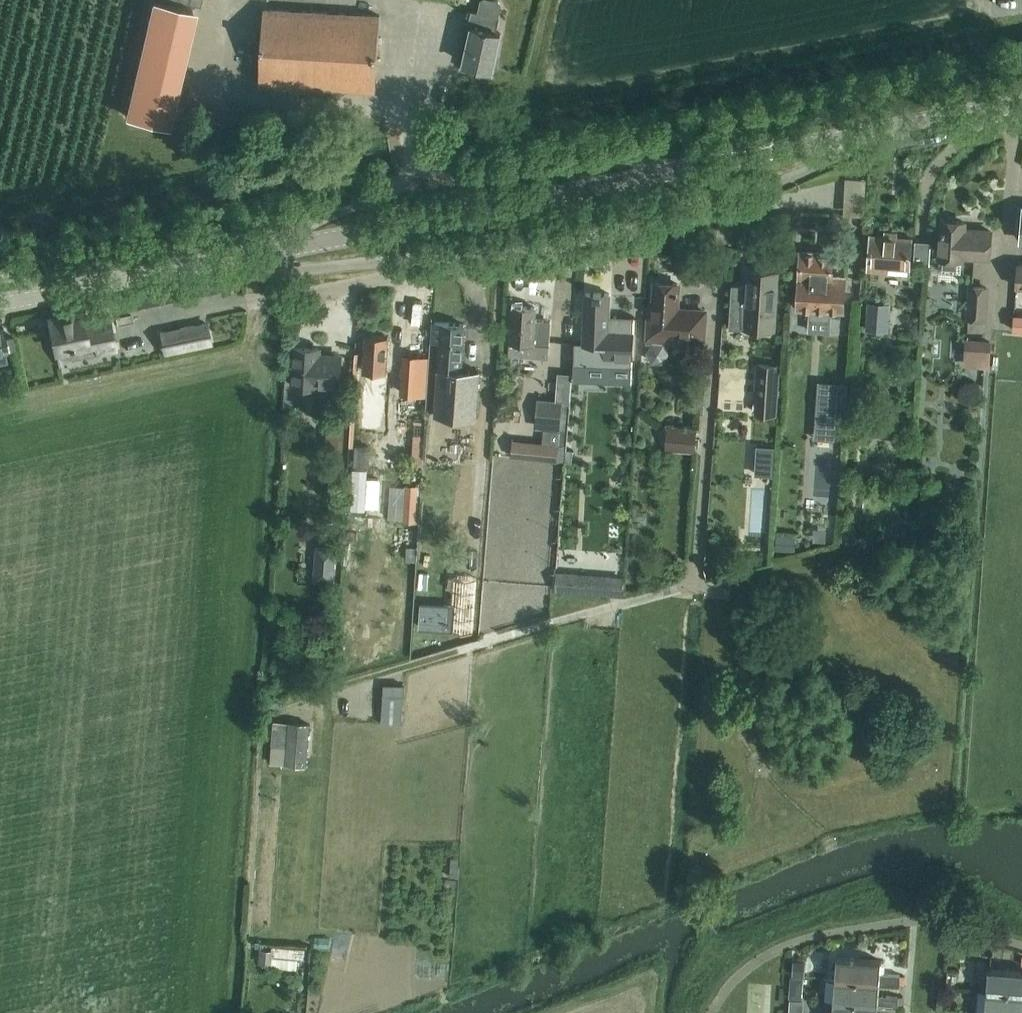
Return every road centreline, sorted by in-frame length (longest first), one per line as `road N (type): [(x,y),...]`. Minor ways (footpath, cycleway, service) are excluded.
road 1 (unclassified): [(258,254),(870,135)]
road 2 (residential): [(870,135),(722,213),(442,268)]
road 3 (track): [(264,709),(695,583)]
road 4 (residential): [(245,302),(442,268)]
road 5 (residential): [(442,268),(400,261),(297,270),(258,254)]
road 6 (unclassified): [(169,272),(0,305)]
road 7 (unclassified): [(870,135),(1021,104)]

